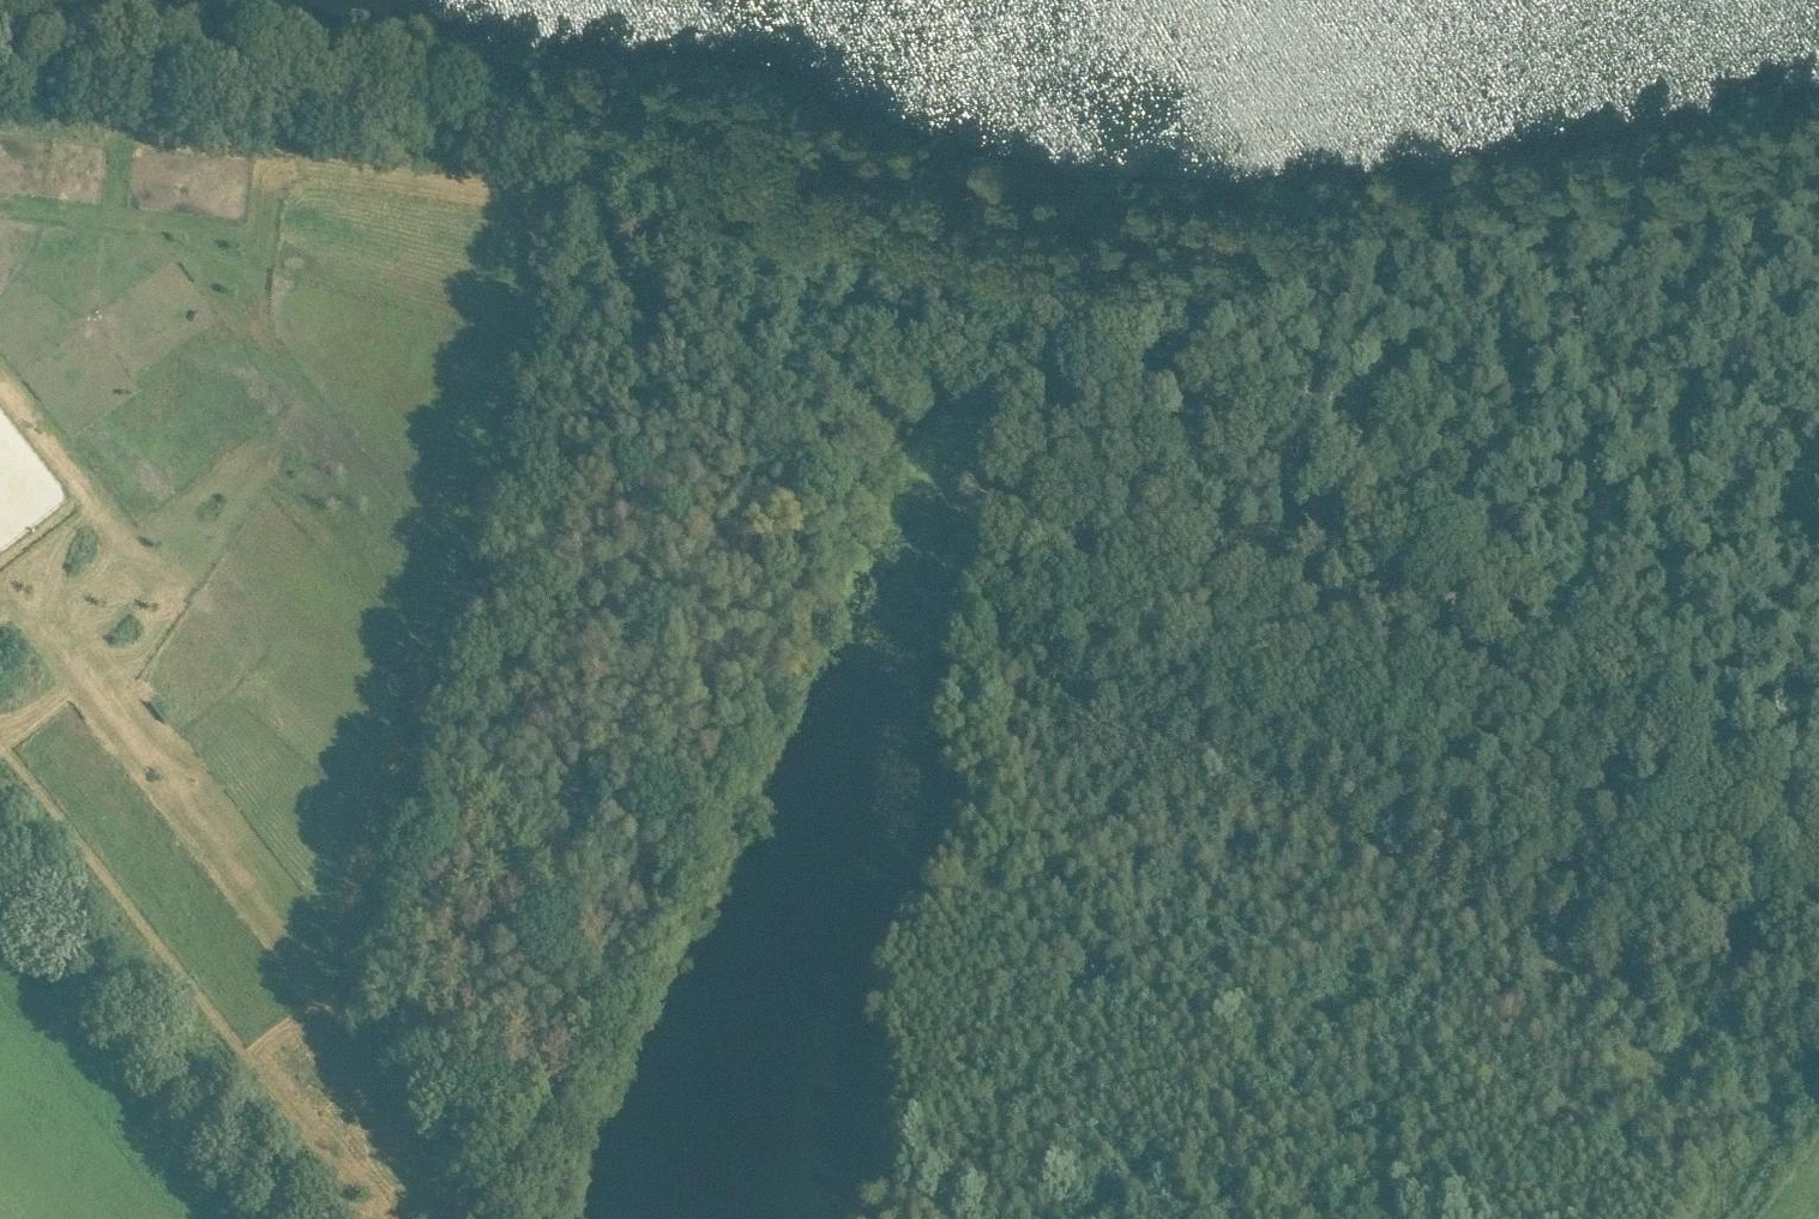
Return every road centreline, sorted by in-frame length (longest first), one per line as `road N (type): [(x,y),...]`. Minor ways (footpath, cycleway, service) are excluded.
road 1 (unclassified): [(1818,860),(1090,329),(1002,281),(627,159),(0,70)]
road 2 (unclassified): [(269,1218),(0,867)]

